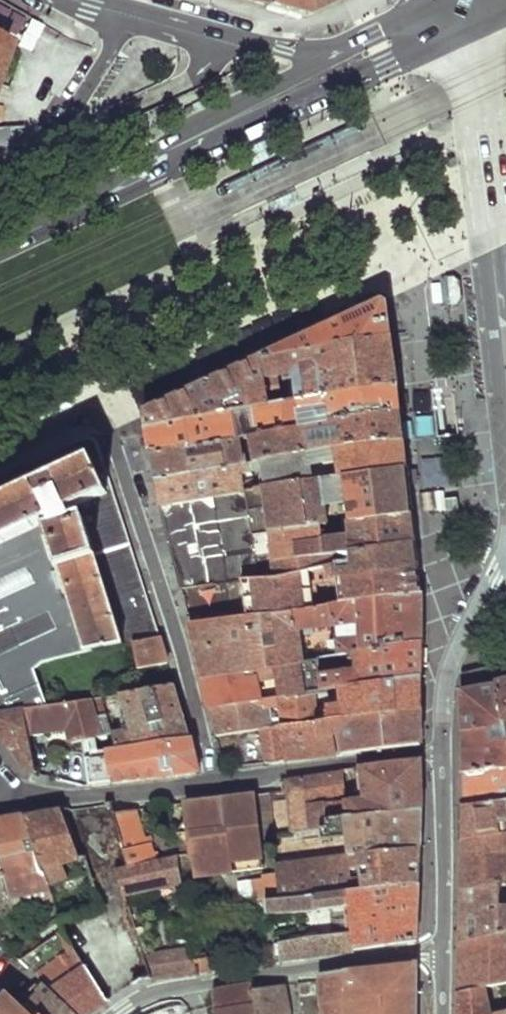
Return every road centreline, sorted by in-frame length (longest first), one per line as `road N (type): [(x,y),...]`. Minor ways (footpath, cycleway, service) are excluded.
road 1 (residential): [(214,784),(179,641),(110,430),(95,413),(0,454)]
road 2 (primary): [(99,199),(157,179),(459,22)]
road 3 (secondary): [(505,372),(481,127),(459,22)]
road 4 (residential): [(120,1013),(169,989),(443,949)]
road 5 (primary): [(327,60),(191,126),(99,199)]
road 6 (residential): [(214,784),(446,748)]
road 7 (residential): [(0,785),(13,797),(51,799),(214,784)]
road 8 (tertiary): [(132,17),(37,164),(0,188)]
road 9 (tertiary): [(505,561),(481,590),(448,674),(446,748)]
road 10 (tertiary): [(446,748),(443,949)]
road 11 (tertiary): [(327,60),(132,17)]
road 12 (primary): [(459,22),(372,35),(327,60)]

